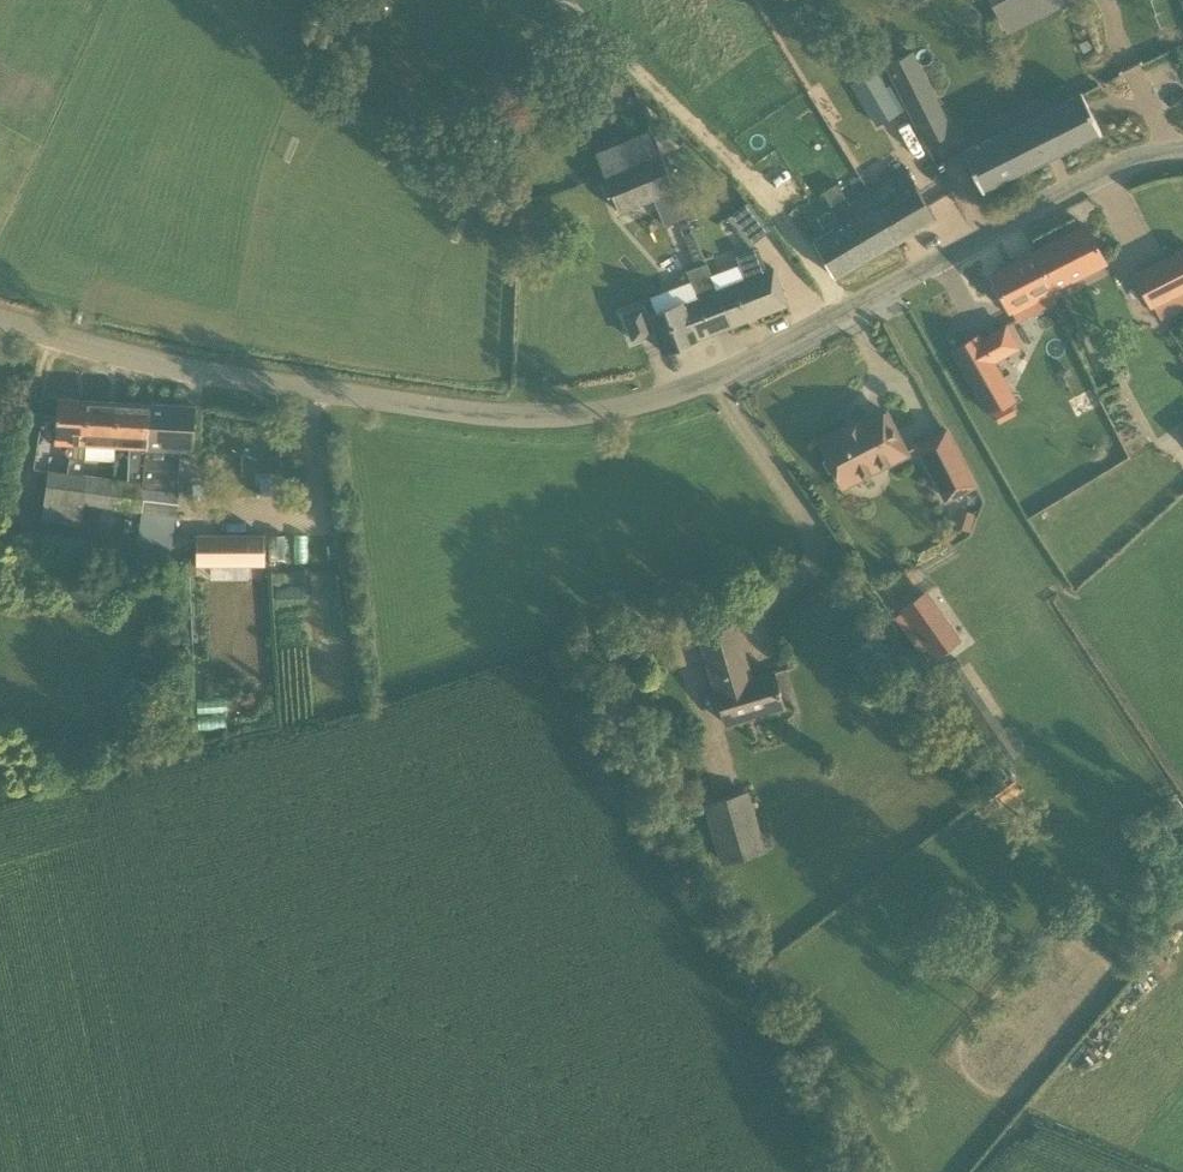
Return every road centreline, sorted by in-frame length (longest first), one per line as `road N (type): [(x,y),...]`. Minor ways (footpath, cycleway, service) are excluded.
road 1 (unclassified): [(0,321),(124,357),(496,422),(619,417),(712,380),(1088,182),(1182,151)]
road 2 (track): [(842,311),(749,177),(564,0)]

